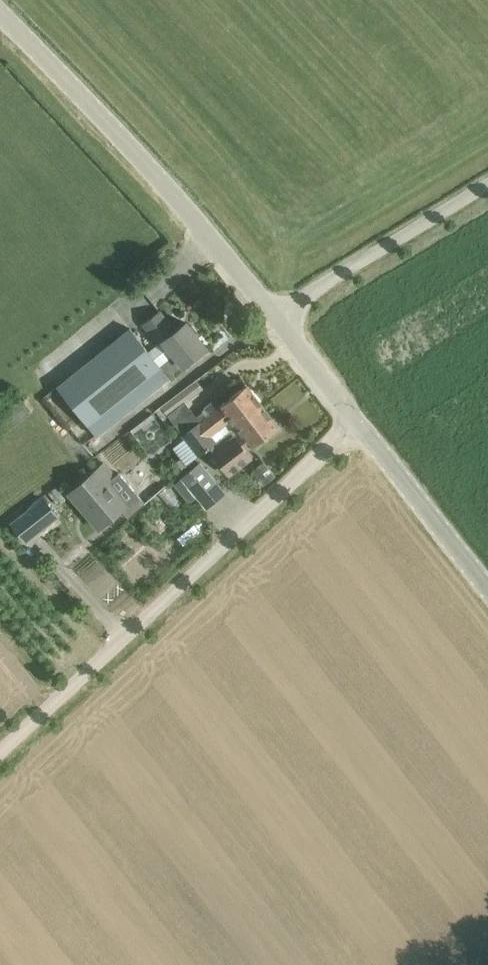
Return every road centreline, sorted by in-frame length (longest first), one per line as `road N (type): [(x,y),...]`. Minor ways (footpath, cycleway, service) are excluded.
road 1 (unclassified): [(0,757),(359,424)]
road 2 (tertiary): [(277,316),(136,148),(0,9)]
road 3 (unclassified): [(277,316),(487,189)]
road 4 (tertiary): [(487,588),(359,424)]
road 5 (tertiary): [(359,424),(277,316)]

